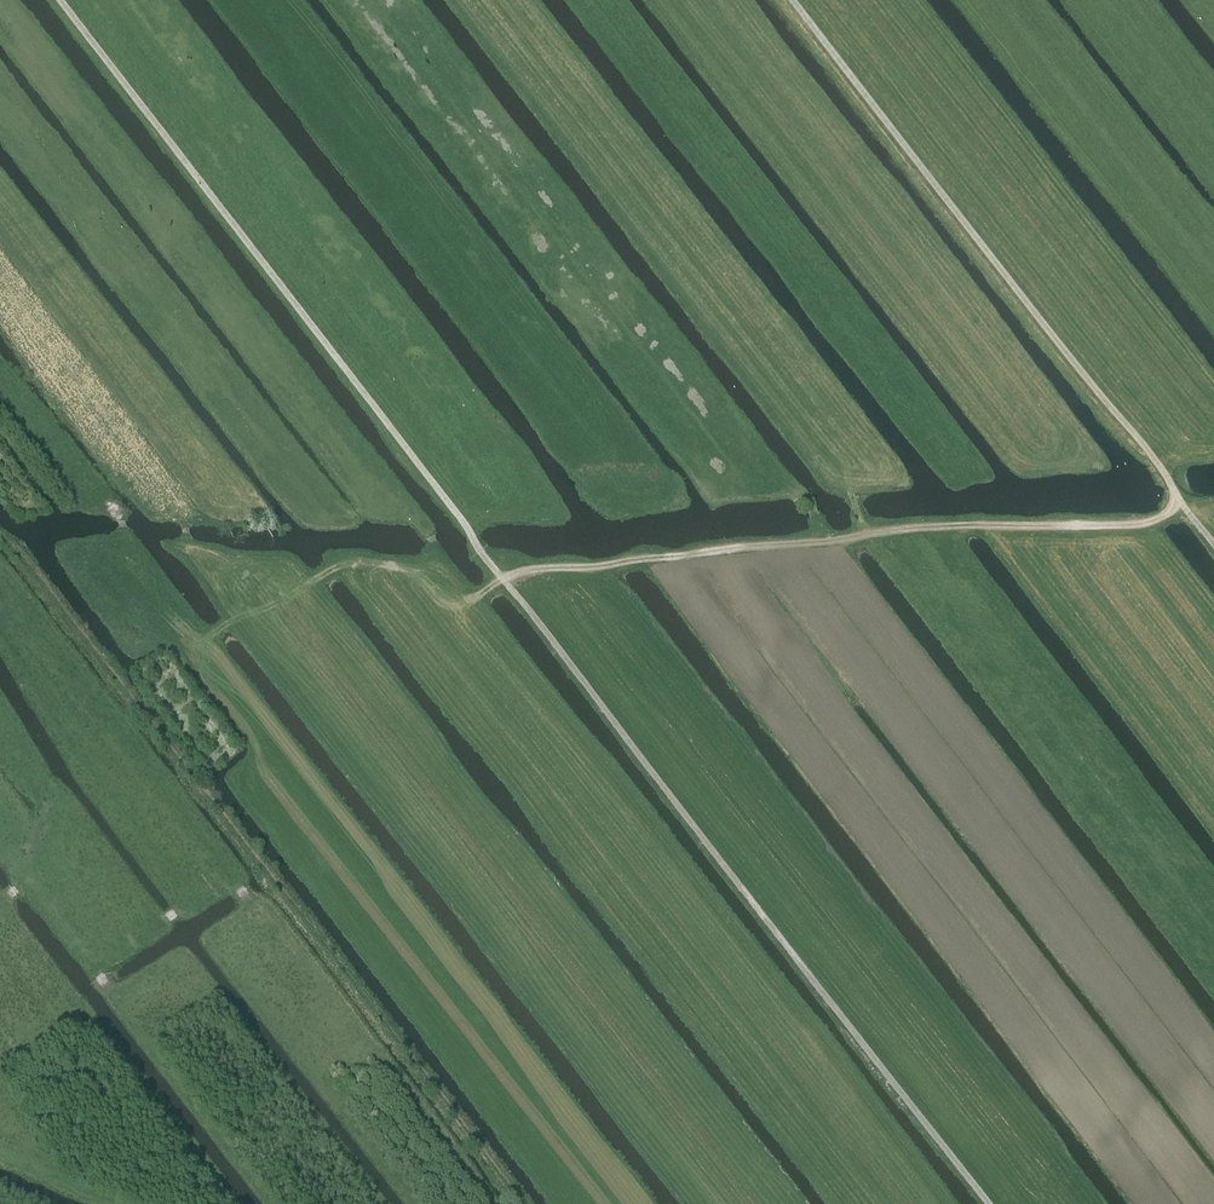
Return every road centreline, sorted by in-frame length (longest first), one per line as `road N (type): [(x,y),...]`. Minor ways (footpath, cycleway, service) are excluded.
road 1 (track): [(59,0),(989,1203)]
road 2 (track): [(1179,499),(1152,522),(914,529),(518,572),(473,597)]
road 3 (track): [(794,0),(1149,450),(1213,547)]

